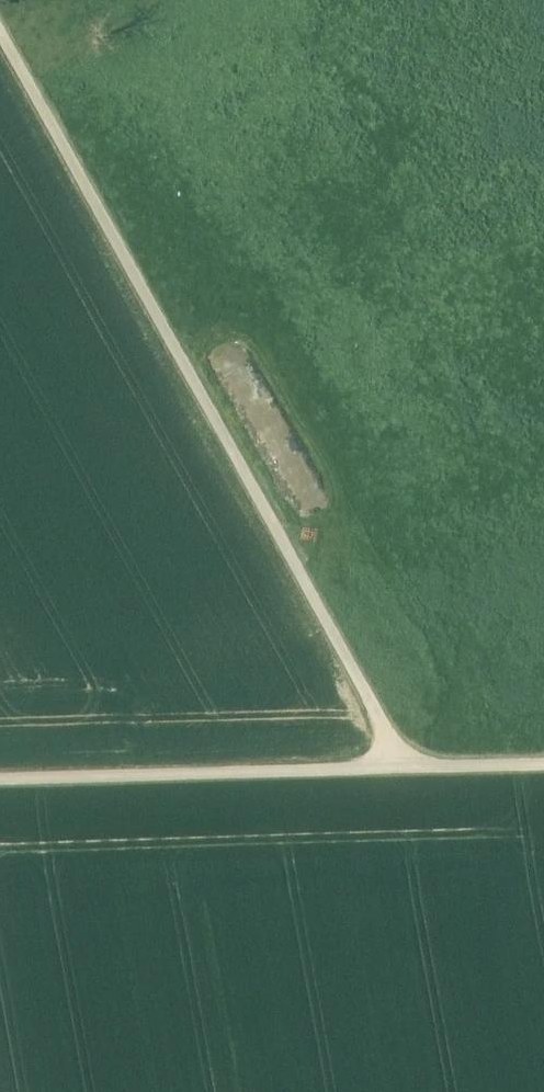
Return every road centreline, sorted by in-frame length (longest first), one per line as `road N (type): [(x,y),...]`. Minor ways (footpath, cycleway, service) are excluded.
road 1 (unclassified): [(0,778),(543,762)]

